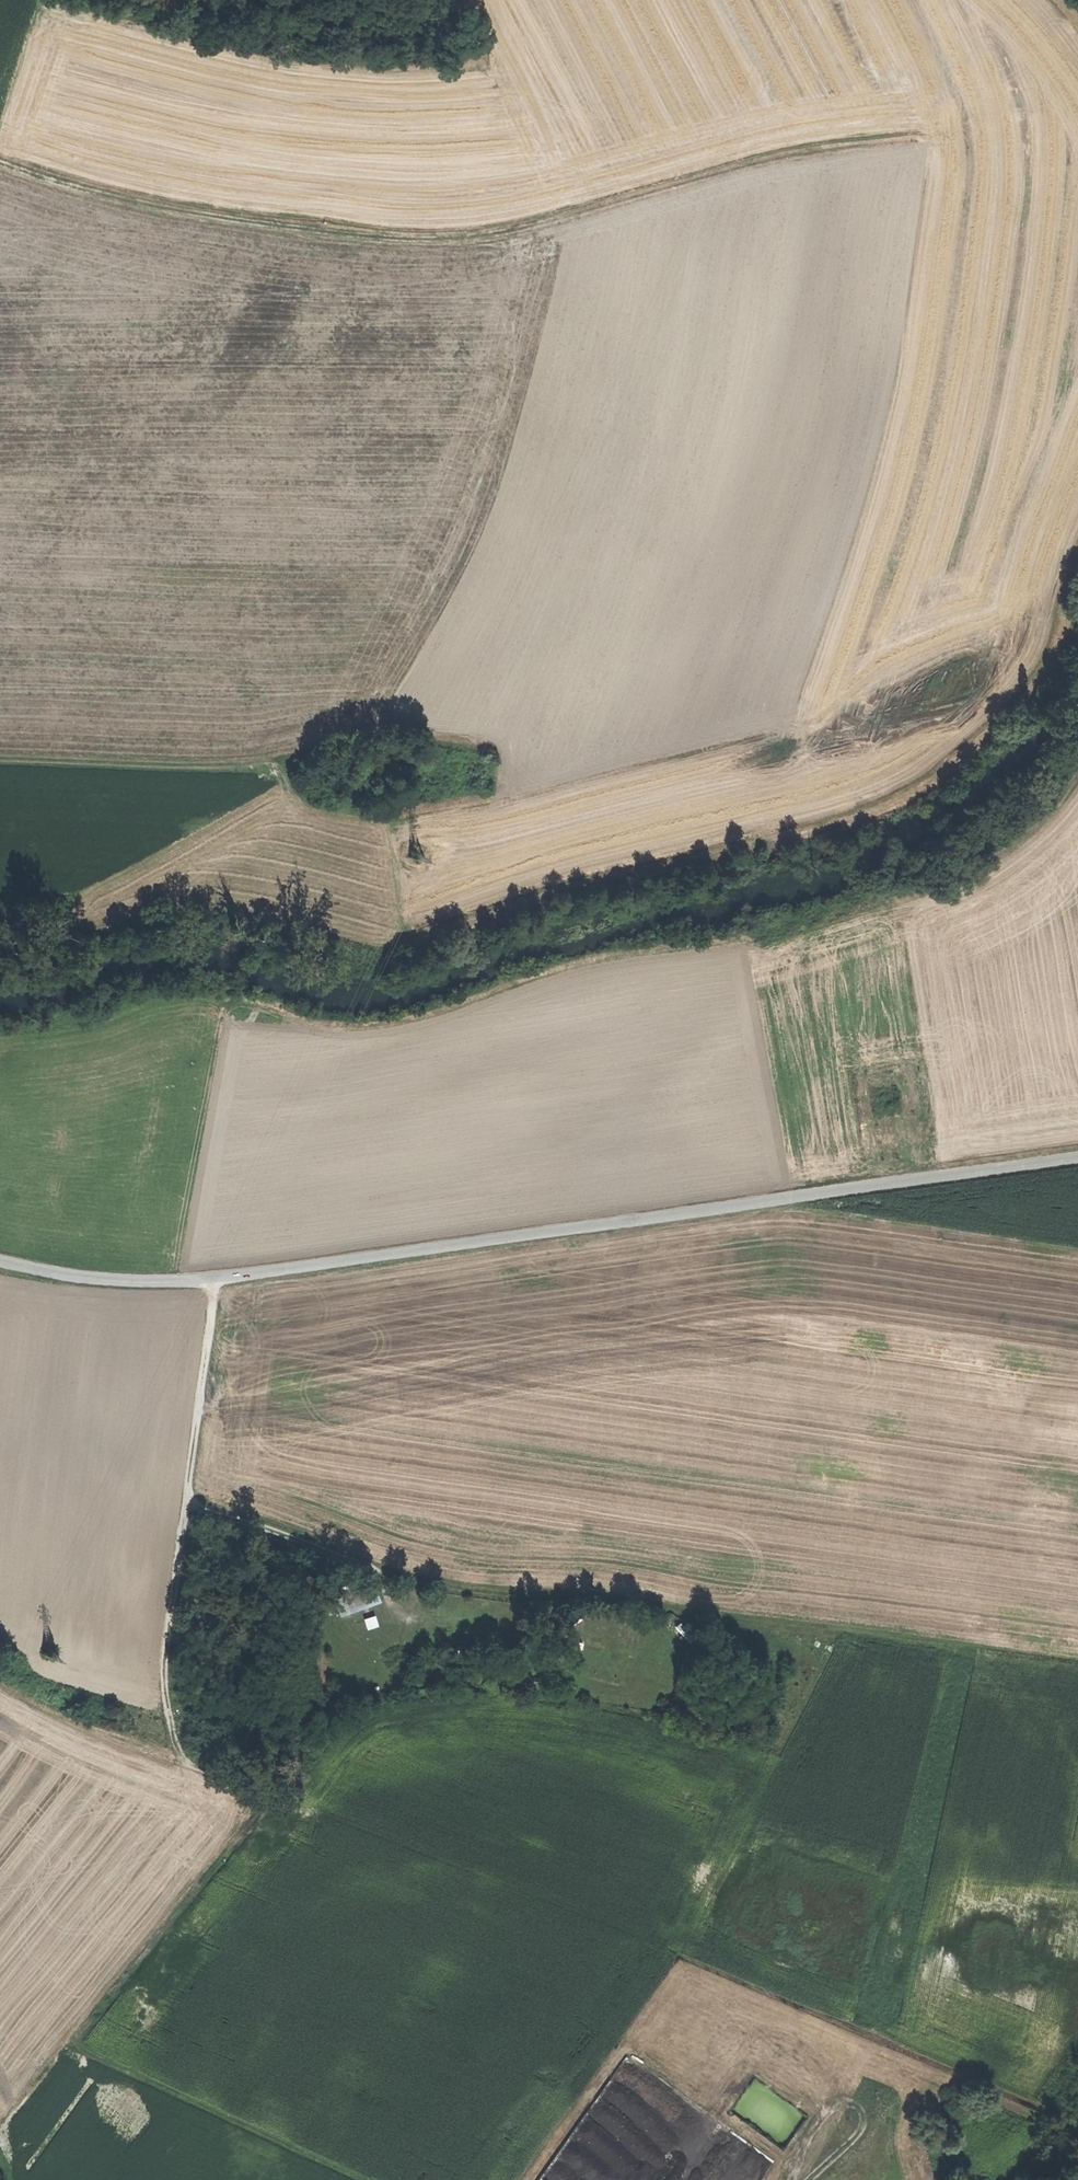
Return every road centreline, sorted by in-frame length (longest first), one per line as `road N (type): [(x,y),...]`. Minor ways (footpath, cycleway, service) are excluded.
road 1 (track): [(358,2179),(80,2042),(250,1808),(190,1773),(162,1649),(214,1278)]
road 2 (tertiary): [(0,1260),(107,1281),(214,1278),(1077,1155)]
road 3 (track): [(0,162),(121,200),(323,231),(426,238),(503,232),(796,154),(935,137)]
road 4 (track): [(800,708),(556,766),(505,725),(343,726),(288,756),(193,764),(0,758)]

